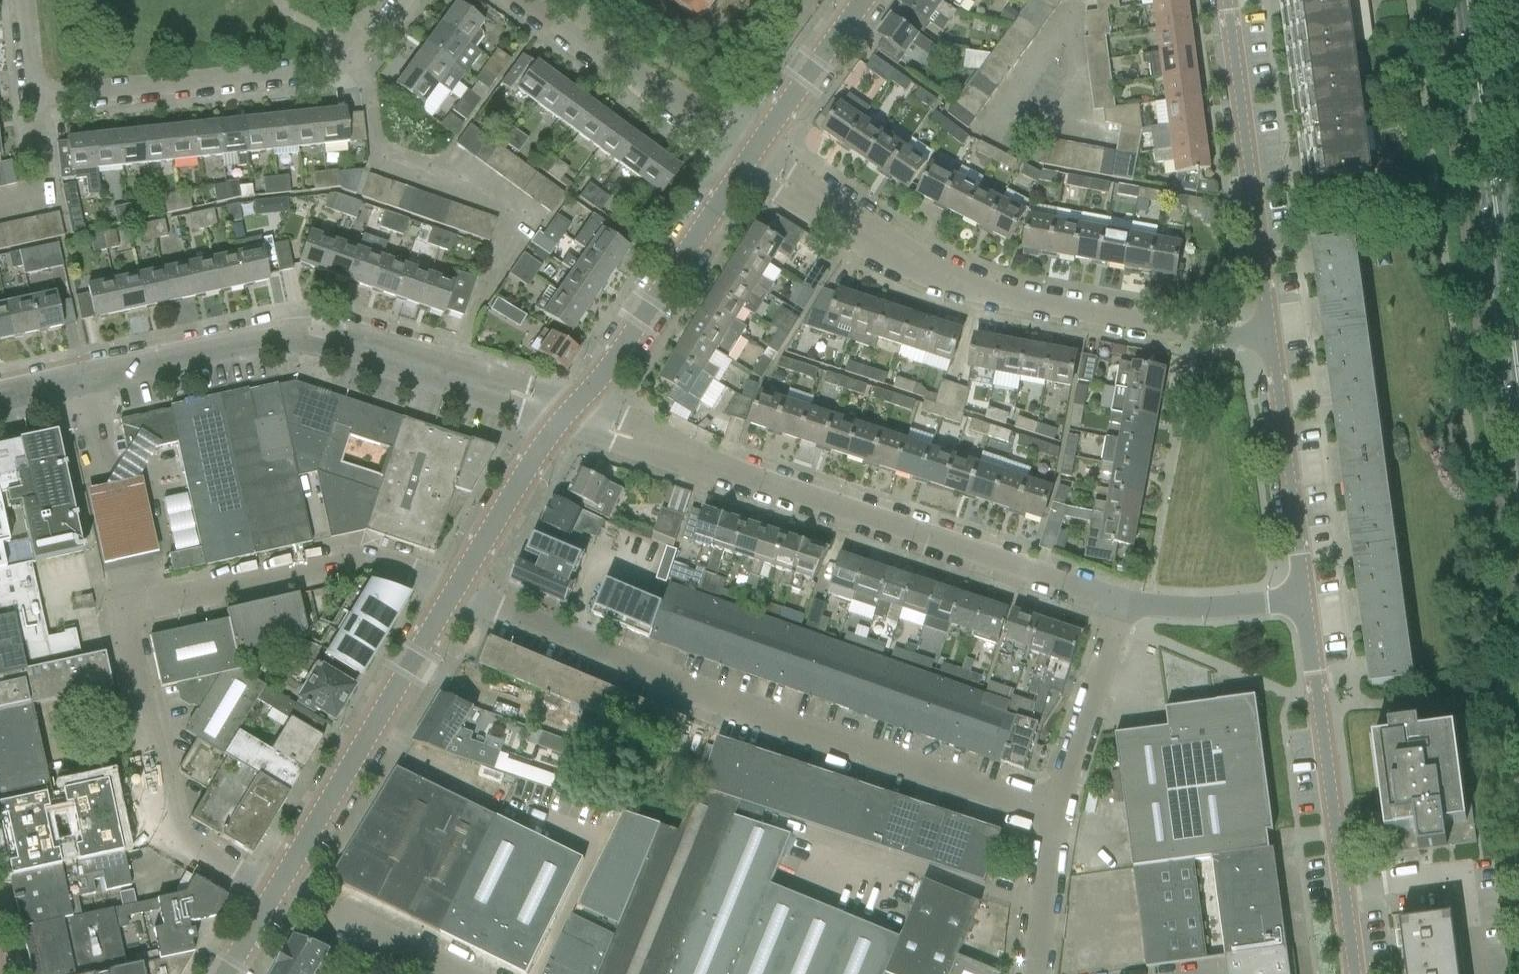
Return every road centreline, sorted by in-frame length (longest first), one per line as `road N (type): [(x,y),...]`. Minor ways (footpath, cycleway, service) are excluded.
road 1 (unclassified): [(274,890),(172,842),(127,642),(133,613),(353,560),(457,589)]
road 2 (unclassified): [(1055,821),(457,589)]
road 3 (tertiary): [(1121,619),(569,414)]
road 4 (tertiary): [(0,400),(300,340),(367,350),(569,414)]
road 5 (residential): [(1270,335),(1207,335),(961,283),(882,246),(755,159)]
road 6 (residential): [(399,0),(354,59),(333,67),(36,99),(26,0)]
road 7 (secondary): [(1465,0),(1518,398)]
road 8 (tertiary): [(1353,973),(1297,614)]
road 9 (tertiary): [(274,890),(457,589)]
road 10 (tertiary): [(1270,335),(1228,0)]
road 11 (tertiary): [(569,414),(755,159)]
road 12 (tertiary): [(1297,614),(1270,335)]
road 13 (residential): [(755,159),(531,0)]
road 14 (unclassified): [(1055,821),(1121,619)]
road 15 (tertiary): [(457,589),(510,489),(569,414)]
road 16 (unclassified): [(465,973),(274,890)]
road 17 (tertiary): [(755,159),(867,0)]
road 18 (tertiary): [(1297,614),(1121,619)]
road 19 (unclassified): [(1035,973),(1055,821)]

